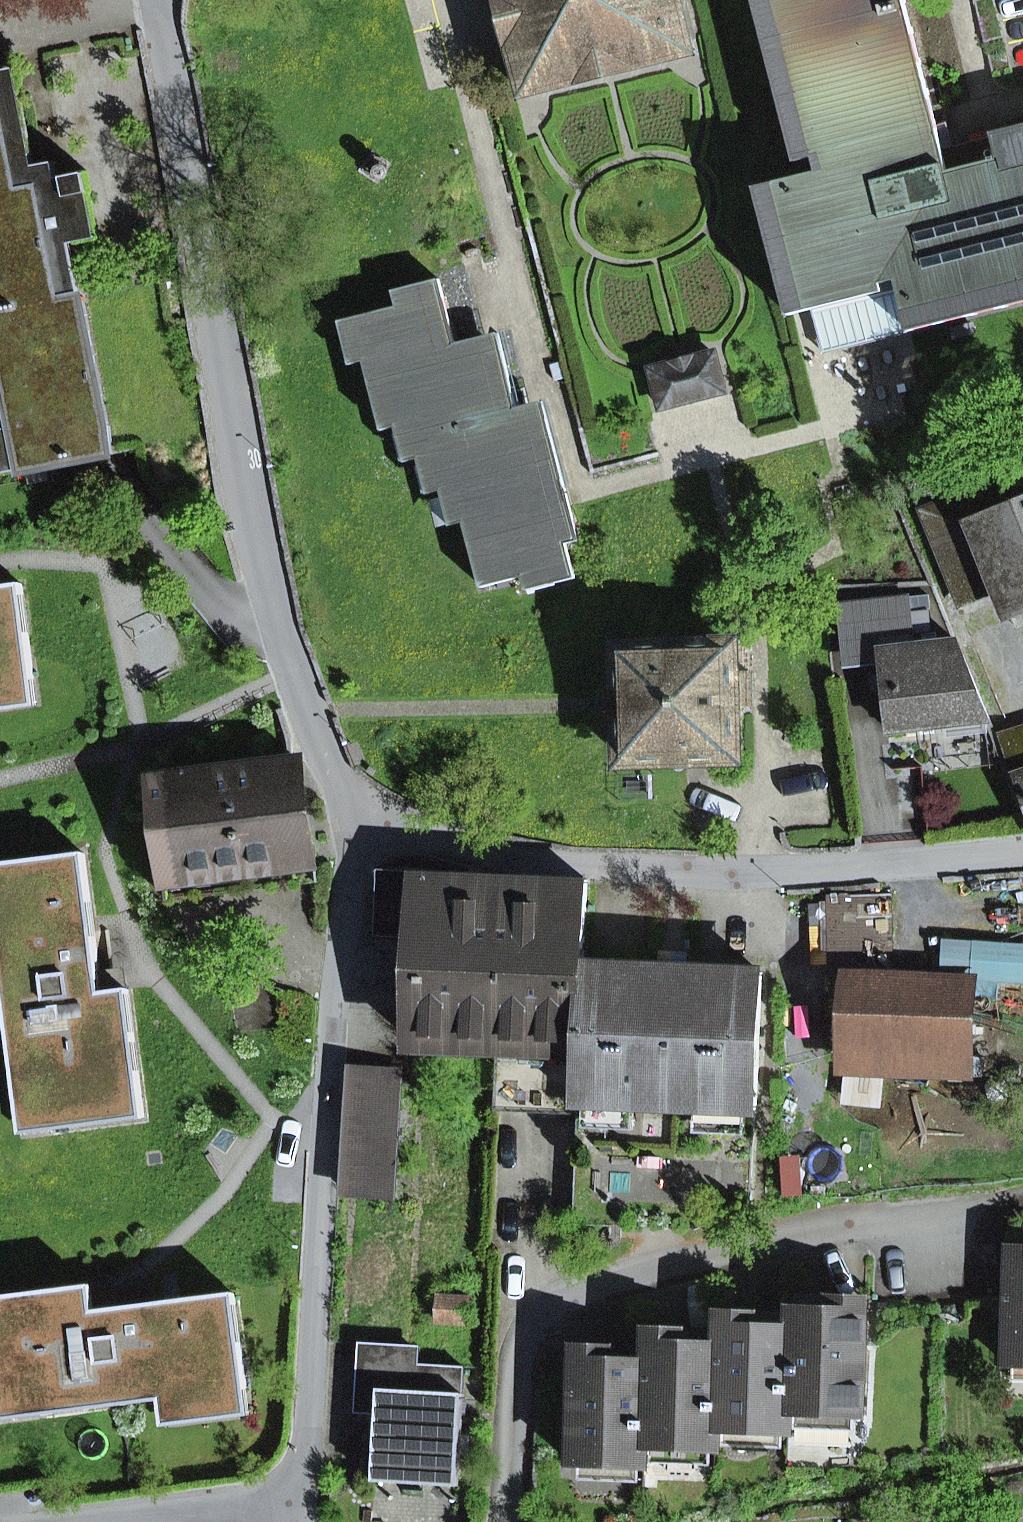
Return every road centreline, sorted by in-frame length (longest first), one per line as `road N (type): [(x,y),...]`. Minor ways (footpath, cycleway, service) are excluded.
road 1 (residential): [(157,0),(249,512),(294,675),(329,772),(362,825)]
road 2 (residential): [(362,825),(337,973),(303,1472),(287,1492),(238,1514)]
road 3 (residential): [(503,1521),(517,1350),(551,1302),(576,1287),(845,1224),(924,1221),(1022,1197)]
road 4 (residential): [(362,825),(470,853),(633,871),(745,873),(1022,854)]

